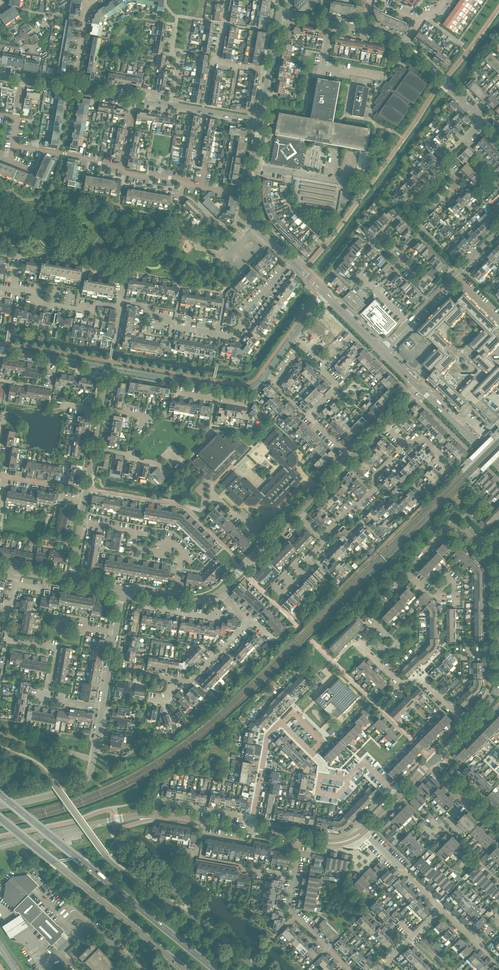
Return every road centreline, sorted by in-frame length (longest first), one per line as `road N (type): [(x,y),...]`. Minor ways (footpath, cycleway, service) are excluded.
road 1 (primary): [(215,969),(0,794)]
road 2 (primary): [(0,818),(186,969)]
road 3 (tertiary): [(155,815),(0,846)]
road 4 (residential): [(243,314),(234,335),(149,320),(151,307),(121,302)]
road 5 (residential): [(352,458),(308,416),(339,384),(324,361)]
road 6 (residential): [(121,306),(77,309),(37,301),(38,292),(0,290)]
road 7 (residential): [(145,674),(191,683),(248,622)]
road 8 (residential): [(183,551),(169,542),(162,551),(133,549),(136,532),(82,522)]
road 9 (residential): [(48,699),(56,651),(5,642),(10,614)]
road 10 (residential): [(248,194),(122,168)]
road 11 (residential): [(405,445),(323,538)]

